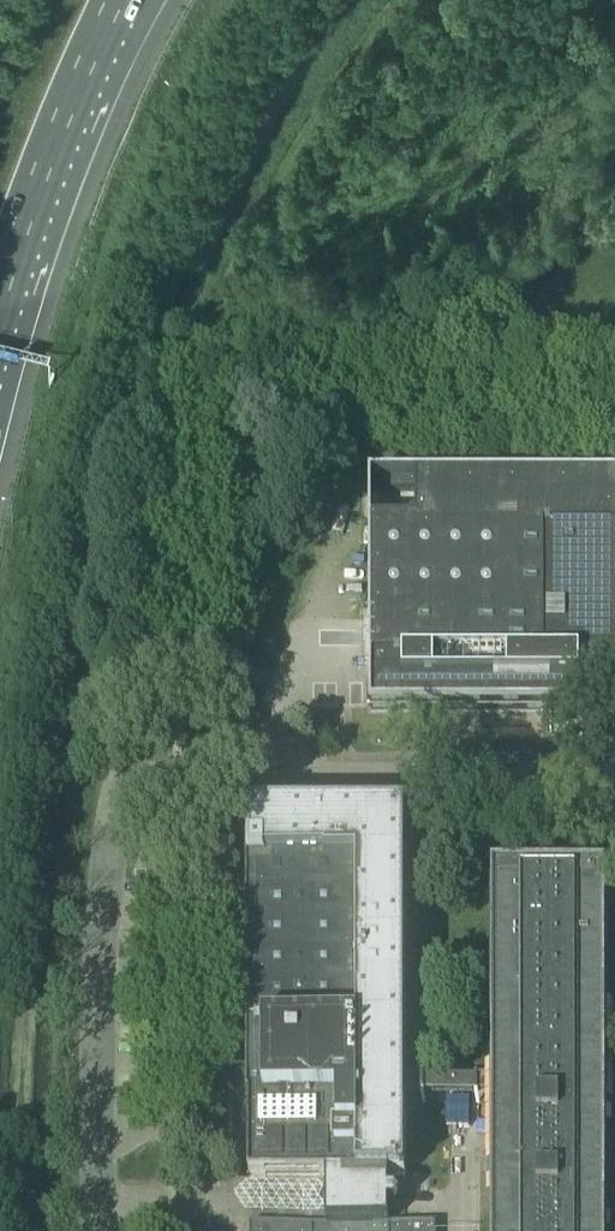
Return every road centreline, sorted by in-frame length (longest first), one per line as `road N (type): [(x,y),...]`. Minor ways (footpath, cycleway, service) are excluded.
road 1 (unclassified): [(100,1230),(109,855),(118,807),(138,783),(258,776),(614,781)]
road 2 (motorway): [(0,291),(114,0)]

